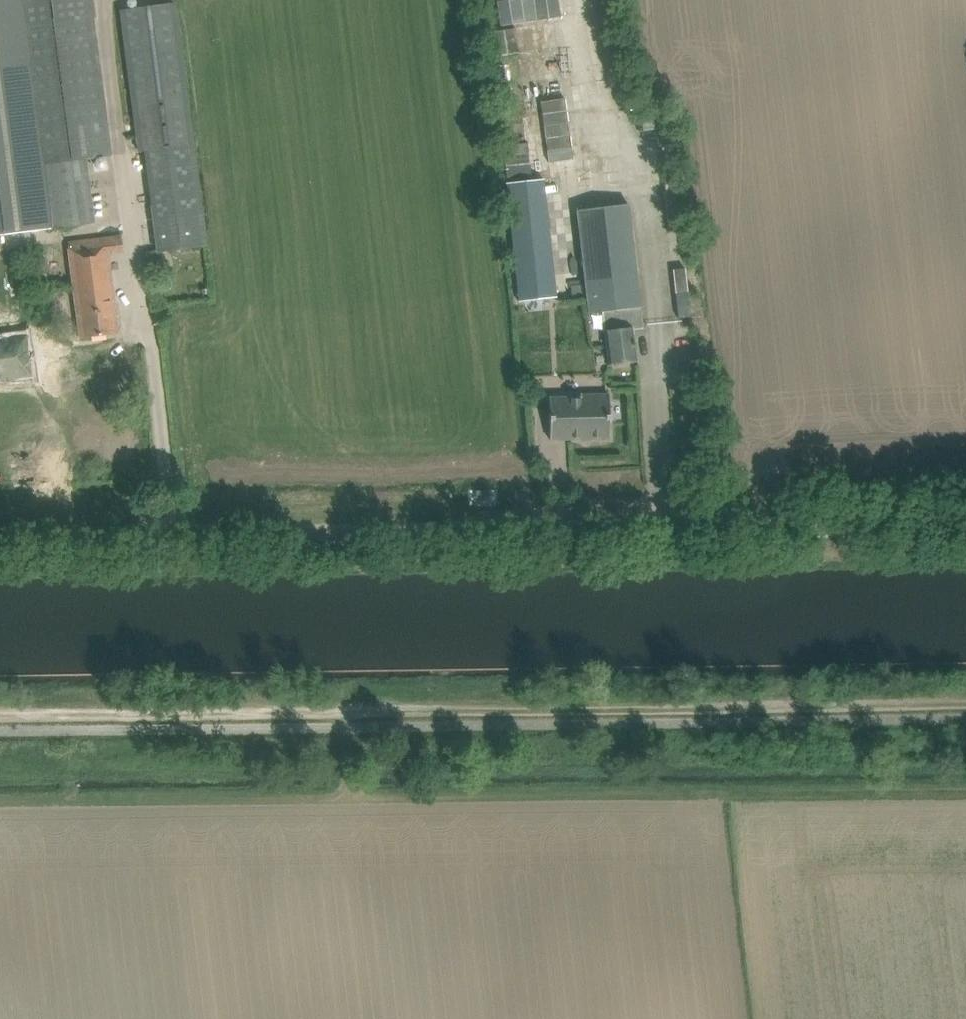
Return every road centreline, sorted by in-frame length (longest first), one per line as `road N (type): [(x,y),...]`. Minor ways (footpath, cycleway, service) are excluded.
road 1 (unclassified): [(965,513),(0,530)]
road 2 (track): [(965,694),(0,707)]

